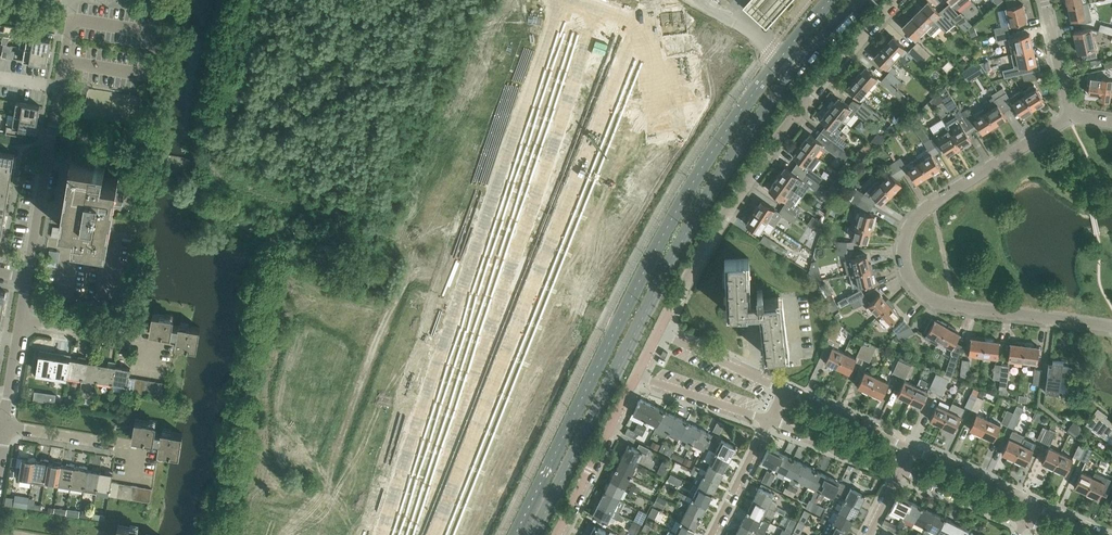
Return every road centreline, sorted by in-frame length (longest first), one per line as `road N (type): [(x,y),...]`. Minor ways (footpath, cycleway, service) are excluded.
road 1 (secondary): [(535,534),(688,230),(758,121),(859,0)]
road 2 (secondary): [(832,0),(706,160),(515,534)]
road 3 (residential): [(1111,326),(954,307),(926,297),(905,262),(915,221),(1071,118)]
road 4 (residential): [(660,331),(771,147),(899,0)]
road 5 (residential): [(27,279),(72,19)]
road 6 (residential): [(557,534),(637,378)]
road 7 (residential): [(139,462),(115,444),(5,425)]
road 8 (residential): [(156,355),(132,339),(21,322)]
road 9 (residential): [(911,446),(784,388)]
road 10 (residential): [(637,378),(770,420)]
road 11 (residential): [(770,420),(899,473)]
road 12 (residential): [(1034,507),(911,446)]
road 13 (residential): [(784,388),(660,331)]
road 14 (residential): [(899,473),(1024,524)]
road 15 (residential): [(712,534),(770,420)]
road 16 (residential): [(1071,118),(1045,0)]

